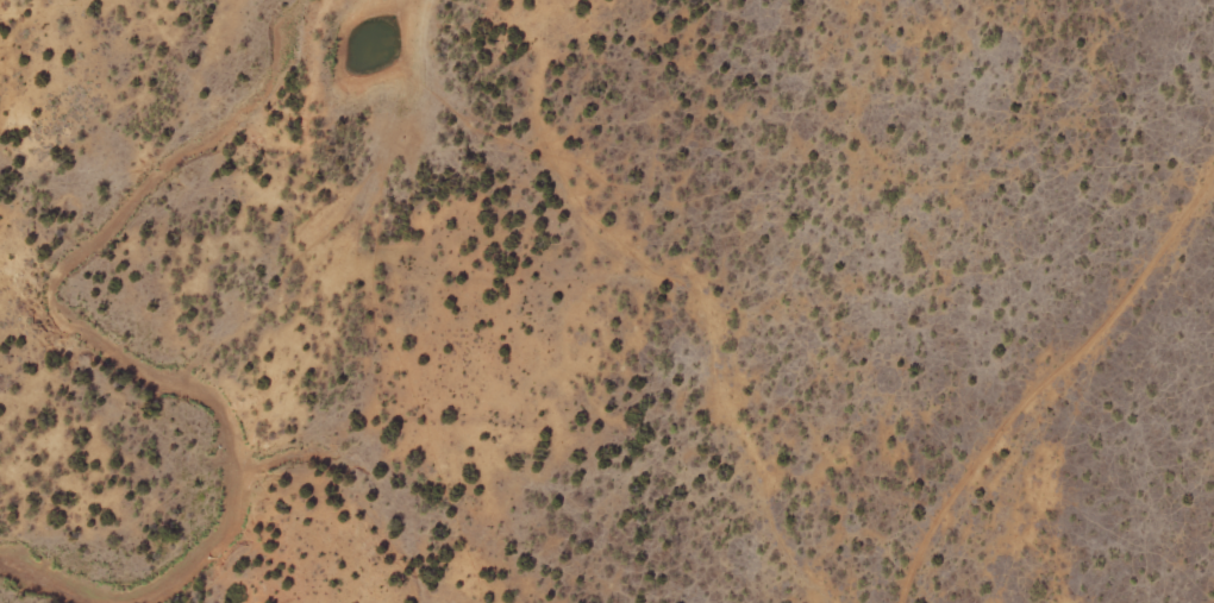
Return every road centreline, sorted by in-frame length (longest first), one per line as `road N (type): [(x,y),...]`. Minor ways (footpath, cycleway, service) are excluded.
road 1 (residential): [(933,602),(933,553),(1182,290),(1213,222)]

